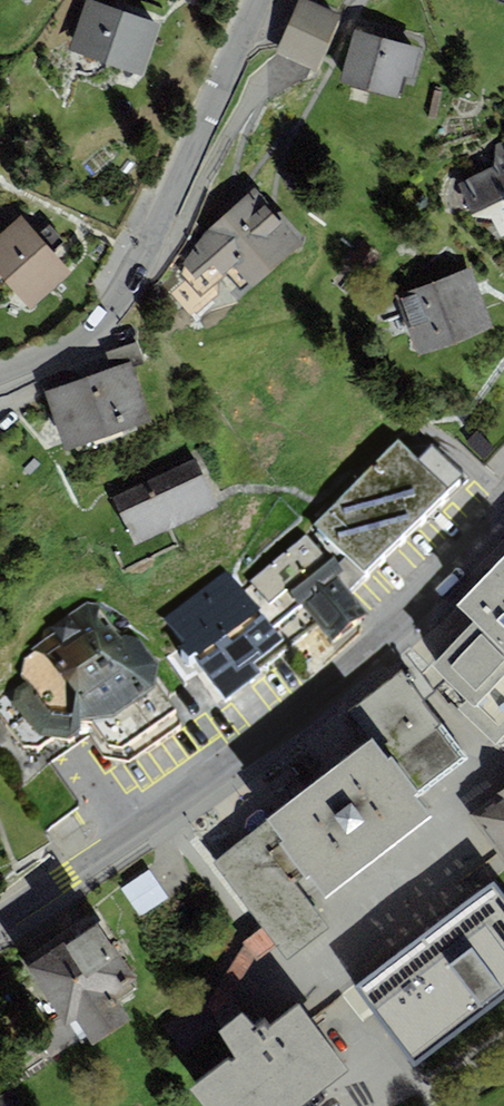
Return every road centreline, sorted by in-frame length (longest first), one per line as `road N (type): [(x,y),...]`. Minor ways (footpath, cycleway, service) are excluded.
road 1 (tertiary): [(0,921),(268,731),(390,632),(503,520)]
road 2 (residential): [(0,374),(80,333),(122,287),(256,0)]

